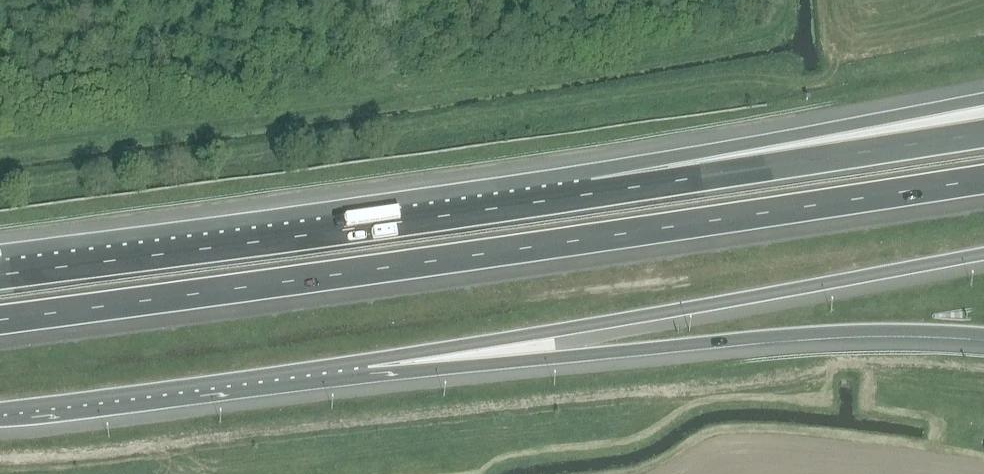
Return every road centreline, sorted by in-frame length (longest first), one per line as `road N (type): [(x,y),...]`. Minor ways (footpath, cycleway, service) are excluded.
road 1 (motorway): [(0,328),(983,181)]
road 2 (motorway): [(366,359),(983,255)]
road 3 (motorway): [(366,359),(556,357),(870,329),(983,333)]
road 4 (motorway): [(591,196),(0,272)]
road 5 (motorway): [(983,98),(591,196)]
road 6 (motorway): [(983,132),(591,196)]
road 7 (motorway): [(0,408),(366,359)]

